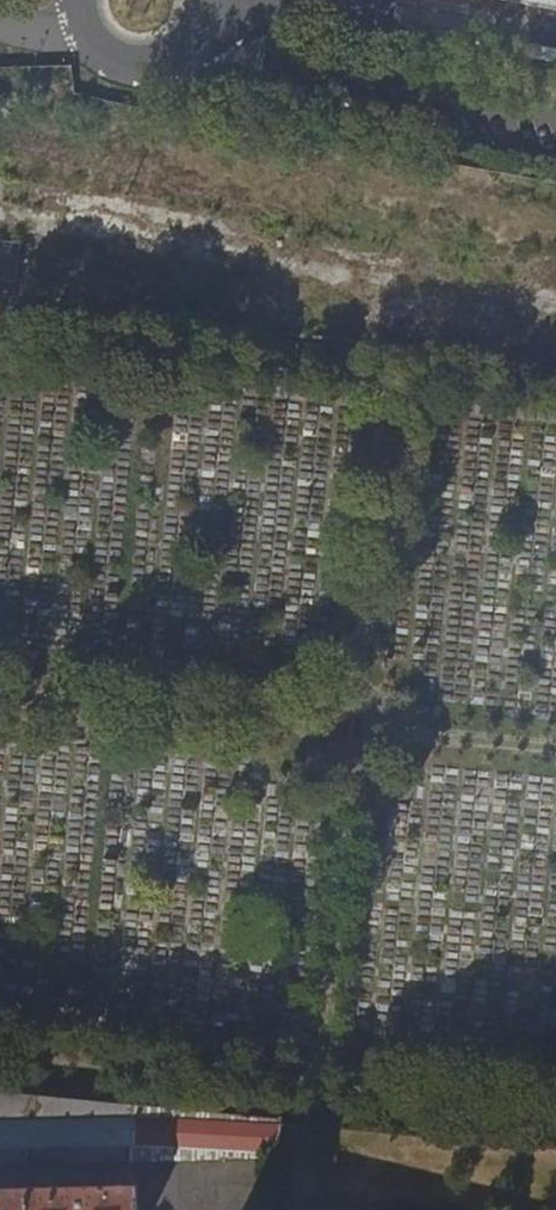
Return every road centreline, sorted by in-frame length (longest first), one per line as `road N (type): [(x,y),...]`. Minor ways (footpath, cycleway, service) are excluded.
road 1 (residential): [(555,45),(308,0)]
road 2 (residential): [(84,36),(121,66),(168,67),(205,37),(215,0)]

